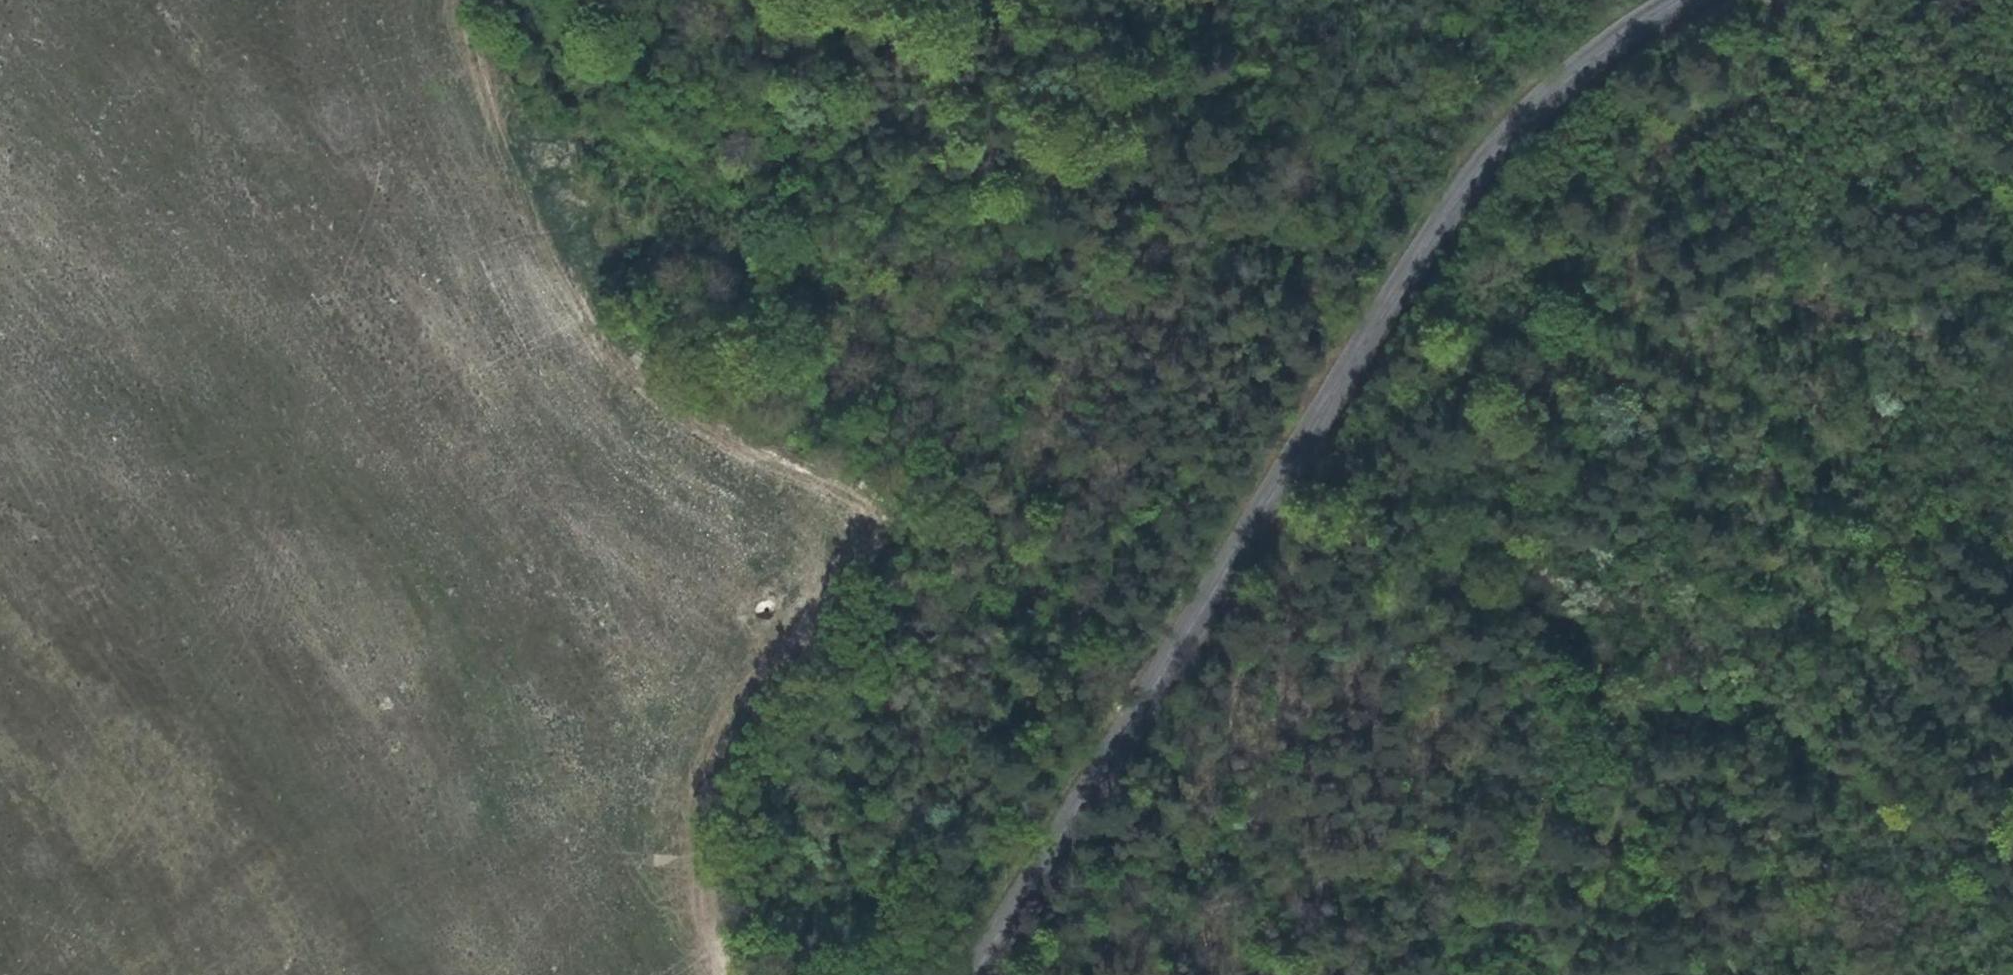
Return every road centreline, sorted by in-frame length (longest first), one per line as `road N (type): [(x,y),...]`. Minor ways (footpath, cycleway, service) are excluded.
road 1 (tertiary): [(1678,0),(1574,70),(1526,115),(1430,239),(980,974)]
road 2 (track): [(2012,923),(1889,974)]

